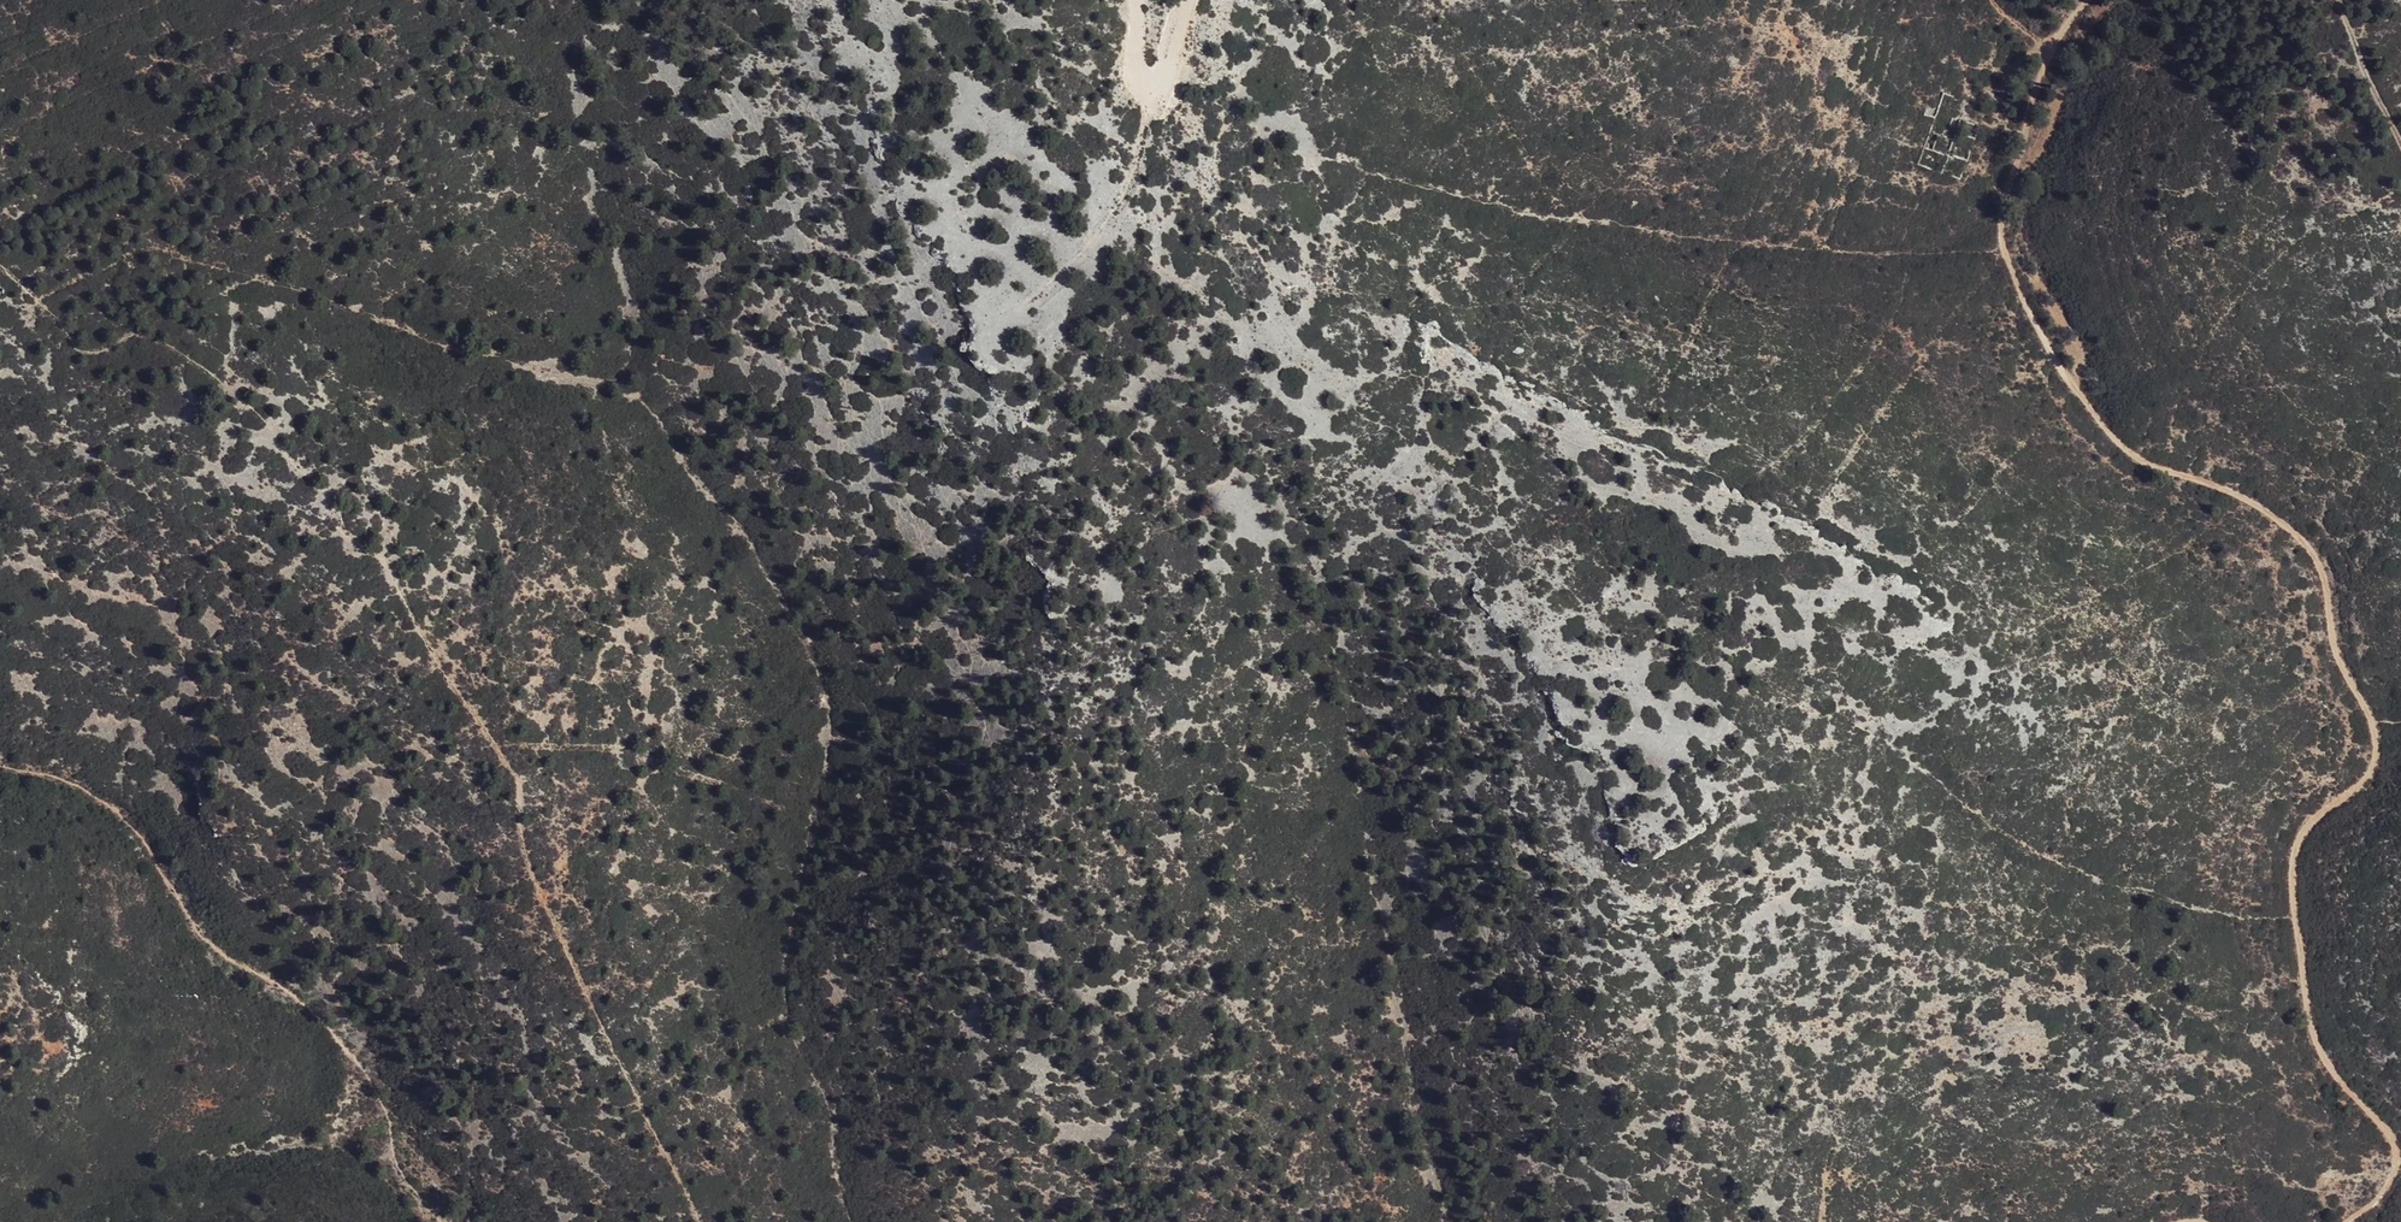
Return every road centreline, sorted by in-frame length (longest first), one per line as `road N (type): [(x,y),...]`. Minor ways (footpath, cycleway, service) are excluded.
road 1 (track): [(2095,0),(2064,26),(2042,63),(1996,217),(1997,247),(2076,400),(2115,441),(2143,467),(2229,491),(2271,513),(2309,550),(2322,577),(2329,647),(2370,722),(2371,757),(2362,780),(2306,819),(2285,869),(2305,1014),(2319,1056),(2386,1126),(2397,1153),(2380,1198),(2346,1221)]
road 2 (track): [(0,767),(90,792),(154,856),(202,936),(297,1001),(363,1062),(390,1114),(400,1170),(444,1221)]
road 3 (track): [(1145,0),(1149,93),(1182,75),(1199,0)]
road 4 (track): [(2339,0),(2363,73),(2400,143)]

